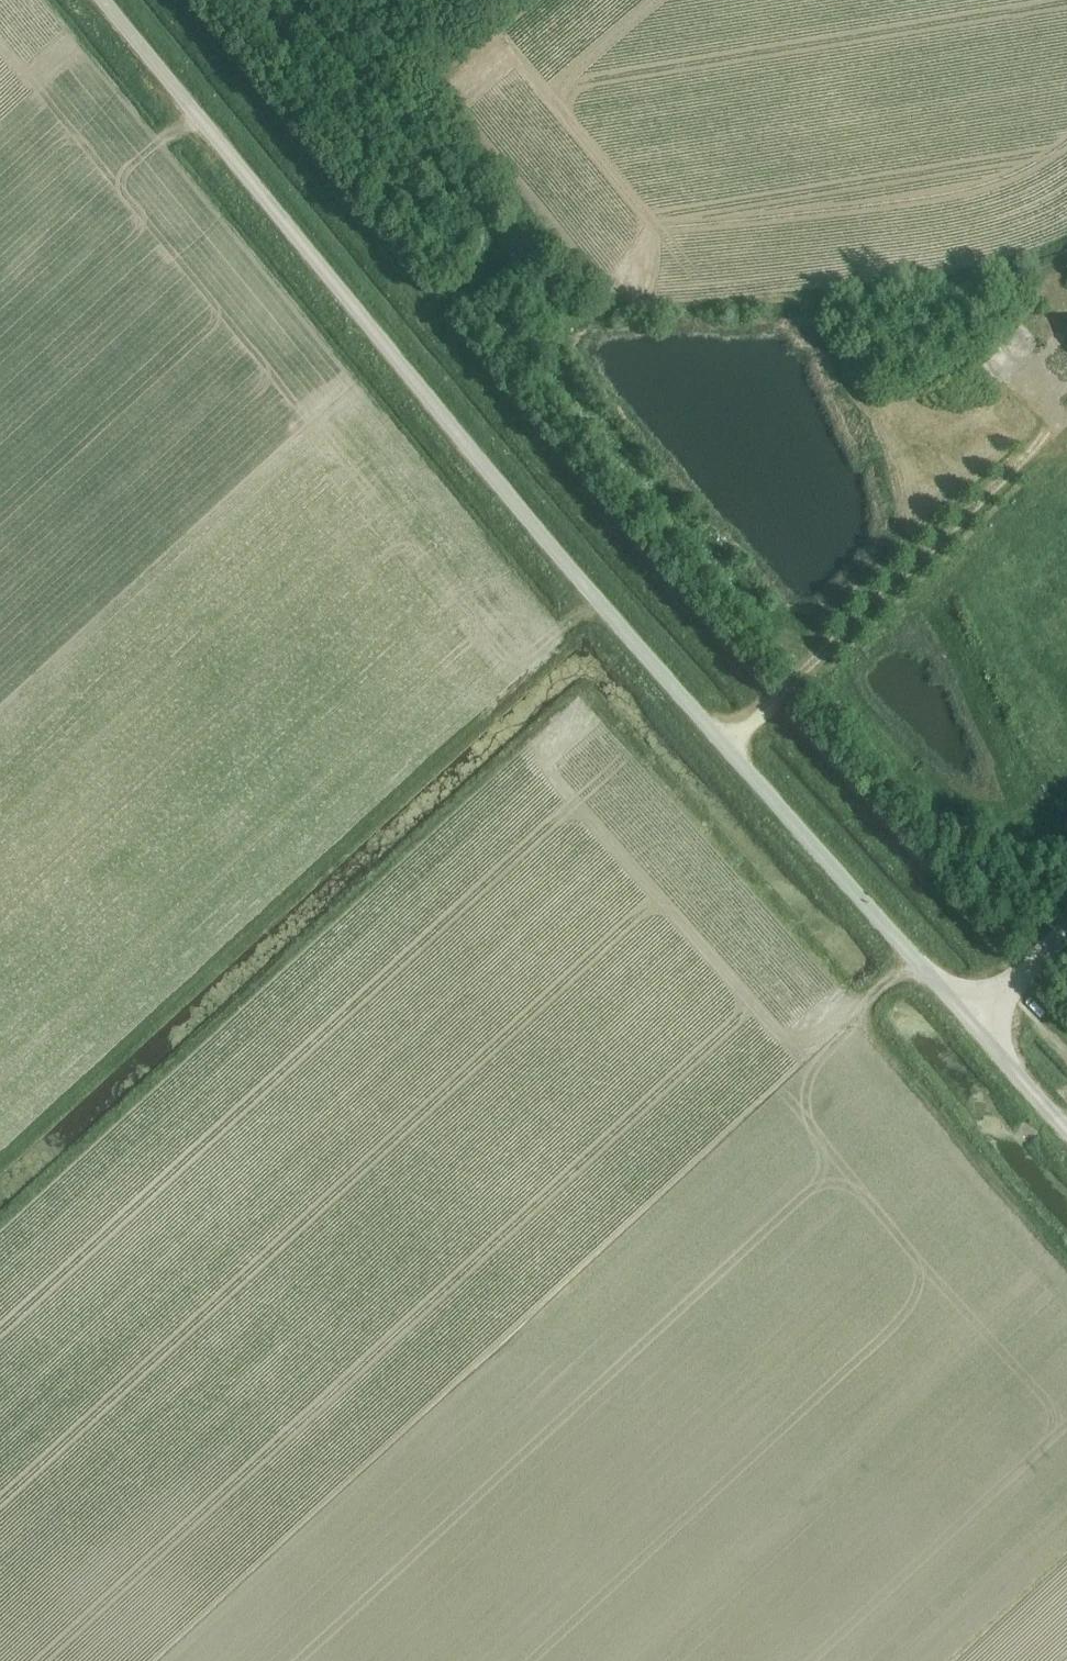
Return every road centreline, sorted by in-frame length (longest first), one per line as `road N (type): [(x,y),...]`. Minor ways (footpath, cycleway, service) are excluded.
road 1 (unclassified): [(1066,1119),(725,746),(103,0)]

